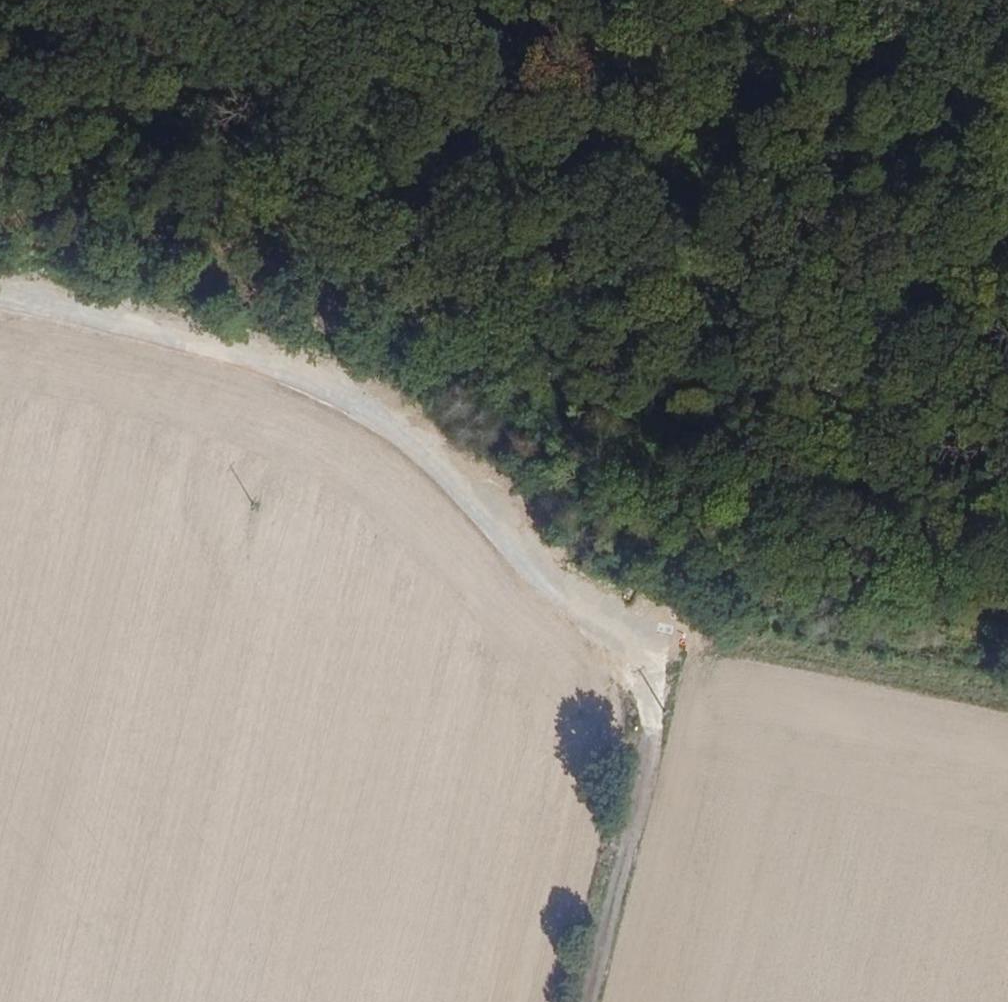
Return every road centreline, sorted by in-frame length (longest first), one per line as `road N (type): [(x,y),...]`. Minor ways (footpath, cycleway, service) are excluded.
road 1 (track): [(1007,98),(768,0)]

